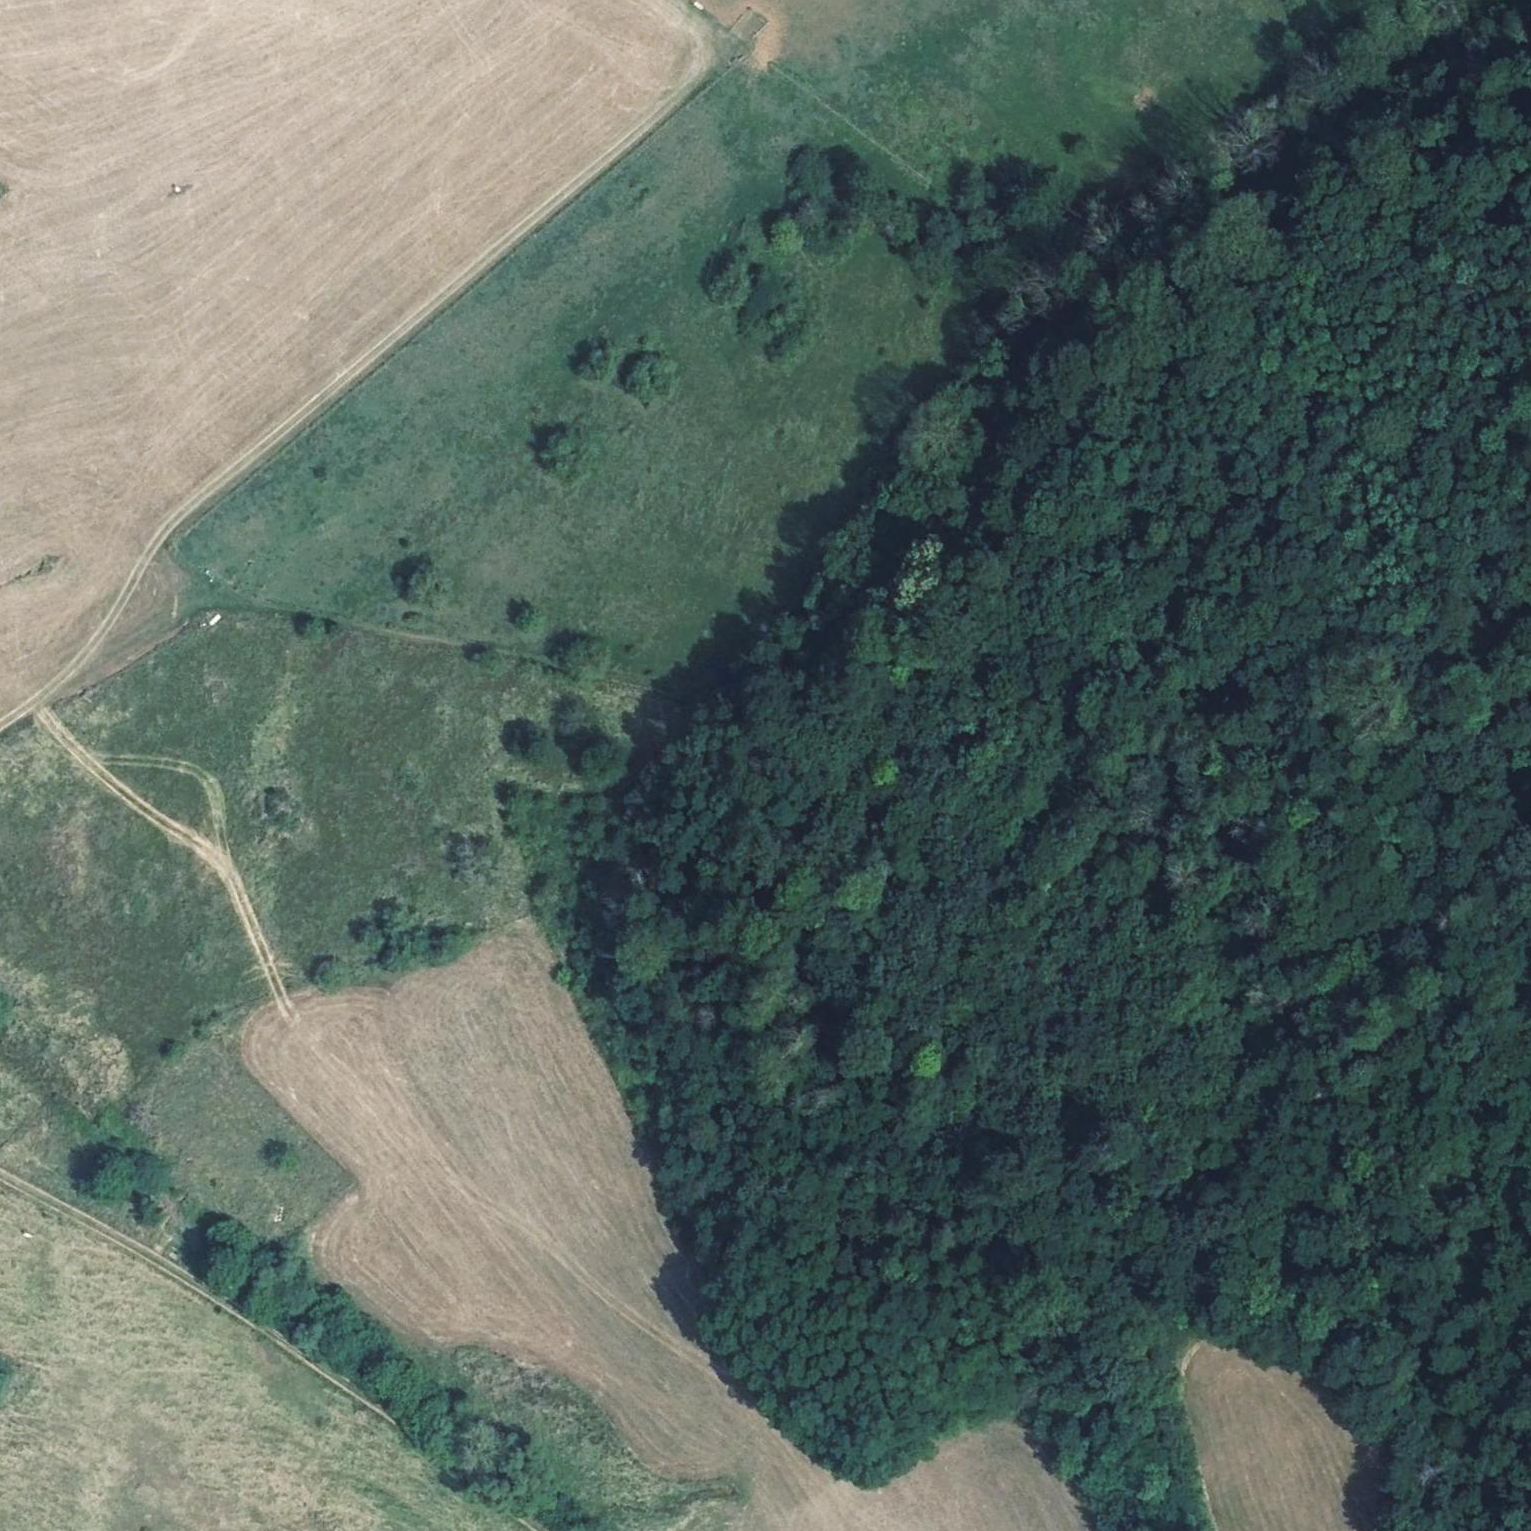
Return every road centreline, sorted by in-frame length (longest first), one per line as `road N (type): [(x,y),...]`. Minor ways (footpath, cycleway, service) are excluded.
road 1 (track): [(561,1530),(300,1345),(0,1177)]

